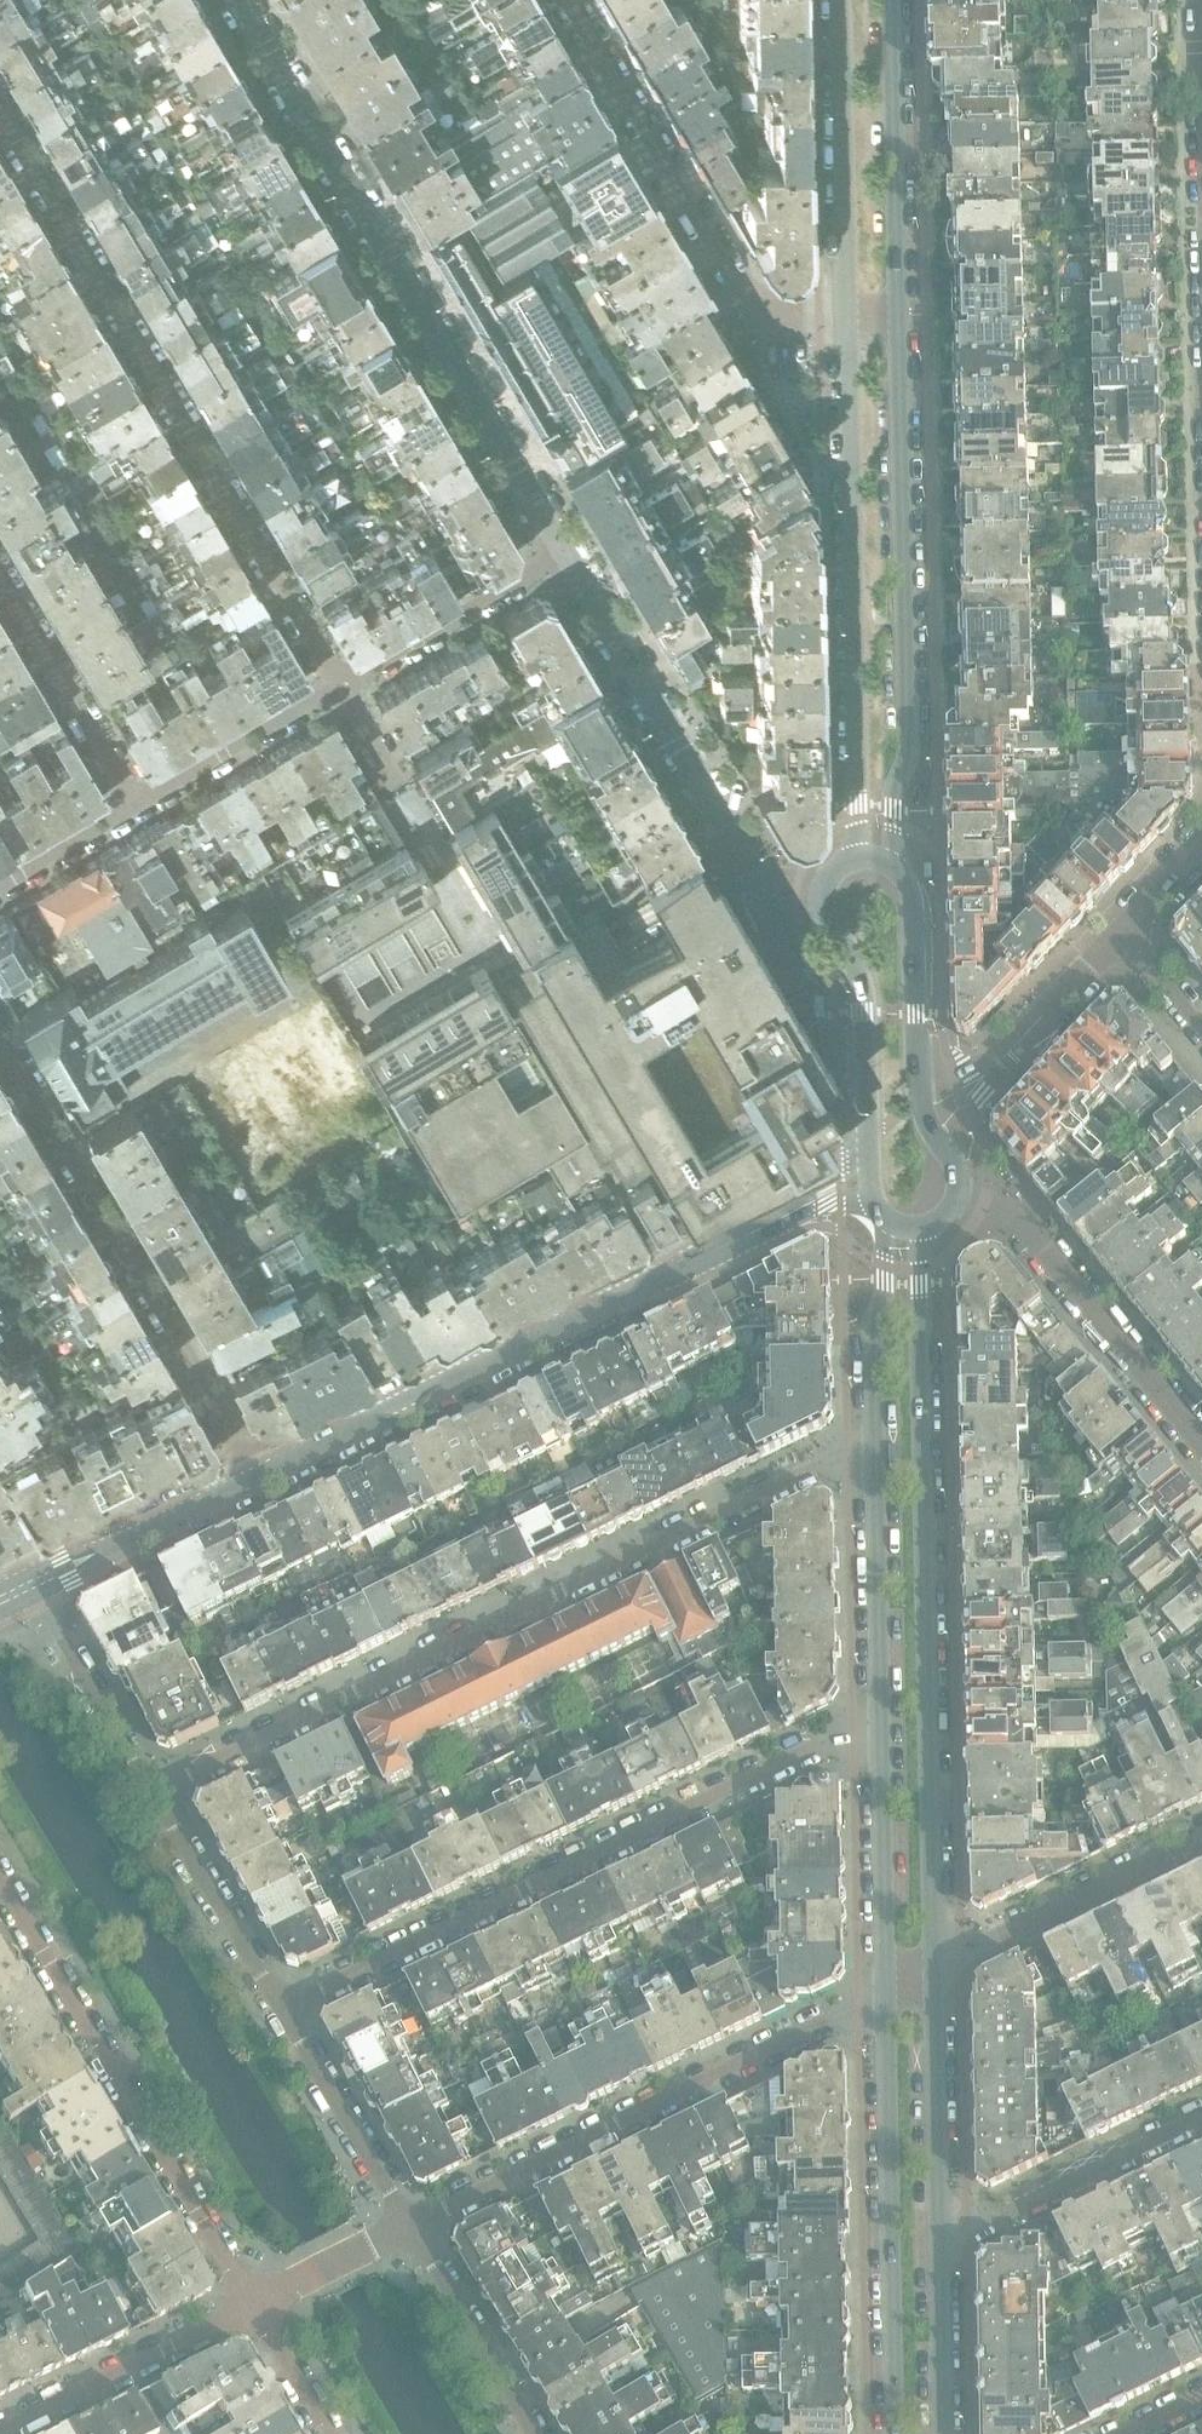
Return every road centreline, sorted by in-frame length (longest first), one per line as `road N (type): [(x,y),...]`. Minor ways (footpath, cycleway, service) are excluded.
road 1 (residential): [(874,1449),(846,1452),(154,1791)]
road 2 (tertiary): [(934,1966),(918,1228)]
road 3 (residential): [(340,684),(0,115)]
road 4 (residential): [(280,2010),(853,1730),(876,1729)]
road 5 (residential): [(238,0),(563,550)]
road 6 (residential): [(255,1477),(787,1215)]
road 7 (tertiary): [(895,867),(894,788),(908,736),(899,315)]
road 8 (tertiary): [(846,317),(859,793),(853,861)]
road 9 (residential): [(884,1994),(409,2224)]
road 10 (residential): [(0,1039),(255,1477)]
road 11 (residential): [(0,1874),(255,2304)]
road 12 (residential): [(569,0),(759,317),(846,317)]
road 13 (residential): [(563,550),(745,862),(765,880),(824,891)]
road 14 (tertiary): [(884,1994),(893,2433)]
road 15 (residential): [(958,1189),(1021,1221),(1201,1443)]
road 16 (tertiary): [(839,0),(846,317)]
road 17 (tertiary): [(899,315),(894,0)]
road 18 (residential): [(934,1966),(1201,1838)]
road 19 (residential): [(939,2236),(965,2231),(1201,2113)]
road 20 (residential): [(255,2304),(0,2433)]
road 21 (tertiary): [(874,1449),(876,1729)]
road 22 (tertiary): [(939,2236),(934,1966)]
road 23 (tertiary): [(824,891),(826,920),(861,988),(868,1148)]
road 24 (tertiary): [(876,1729),(884,1994)]
road 25 (residential): [(0,582),(133,808)]
road 26 (residential): [(563,550),(340,684)]
road 27 (residential): [(280,2010),(154,1791)]
road 28 (residential): [(409,2224),(280,2010)]
road 29 (residential): [(340,684),(133,808)]
road 30 (residential): [(527,2433),(409,2224)]
road 31 (residential): [(154,1791),(31,1587)]
road 32 (tertiary): [(919,1097),(913,913),(895,867)]
road 33 (tertiary): [(885,1222),(883,1286),(871,1339),(874,1449)]
road 34 (tertiary): [(943,2433),(939,2236)]
road 35 (residential): [(997,1062),(1122,929)]
road 36 (residential): [(255,2304),(409,2224)]
road 37 (residential): [(101,1552),(255,1477)]
road 38 (residential): [(133,808),(0,888)]
road 39 (residential): [(255,2304),(330,2433)]
road 40 (residential): [(1201,1030),(1122,929)]

